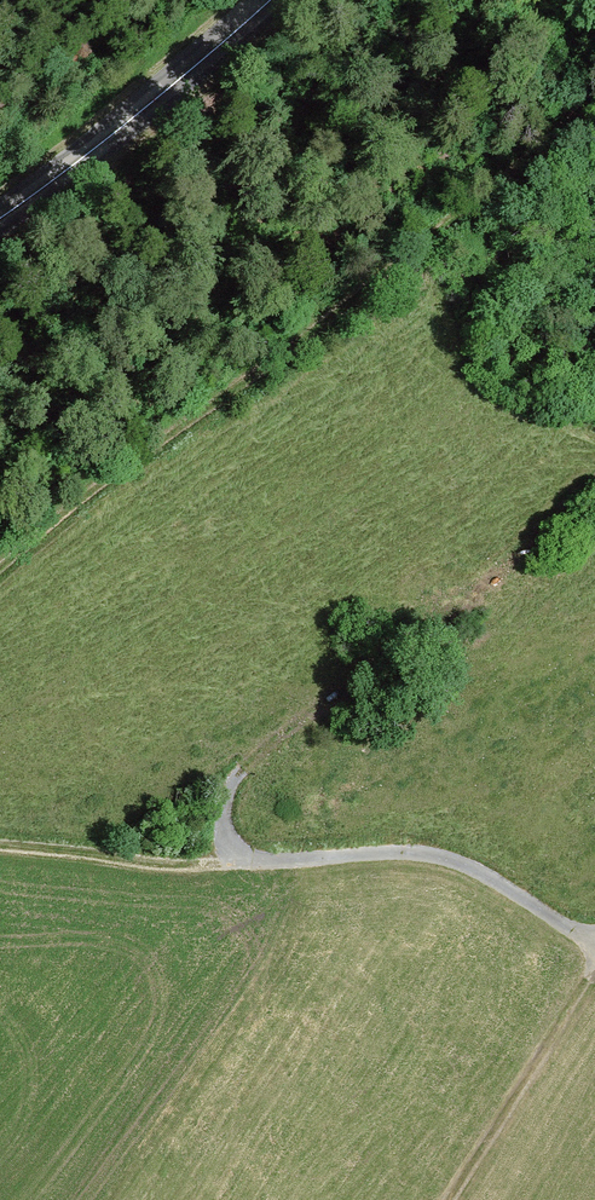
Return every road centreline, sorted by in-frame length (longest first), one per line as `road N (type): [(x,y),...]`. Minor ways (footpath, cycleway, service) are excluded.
road 1 (track): [(594,94),(577,117),(338,315),(0,565)]
road 2 (track): [(243,768),(229,790),(224,823),(251,859),(432,853),(471,864),(594,938)]
road 3 (secondary): [(272,0),(95,149),(0,213)]
road 4 (track): [(251,859),(181,864),(0,845)]

